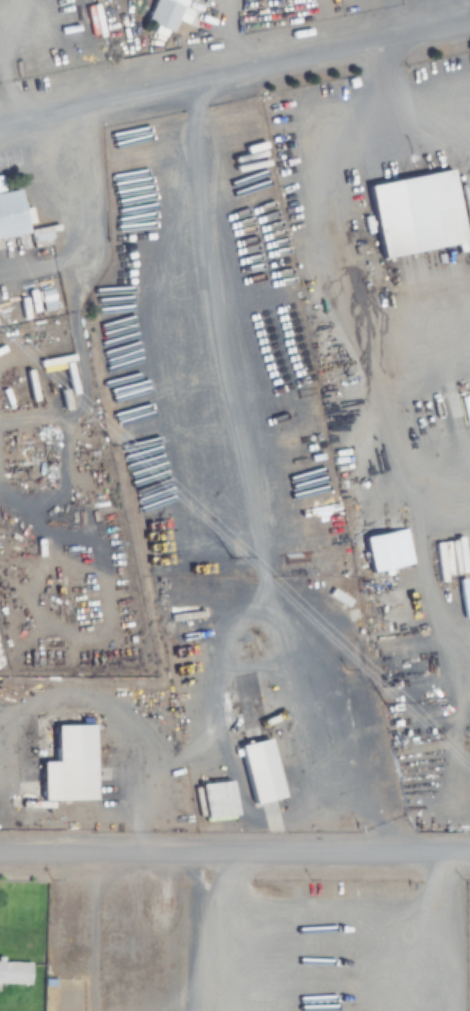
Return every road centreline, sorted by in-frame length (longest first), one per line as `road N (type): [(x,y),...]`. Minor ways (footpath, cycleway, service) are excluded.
road 1 (residential): [(469,25),(0,127)]
road 2 (residential): [(0,856),(469,855)]

